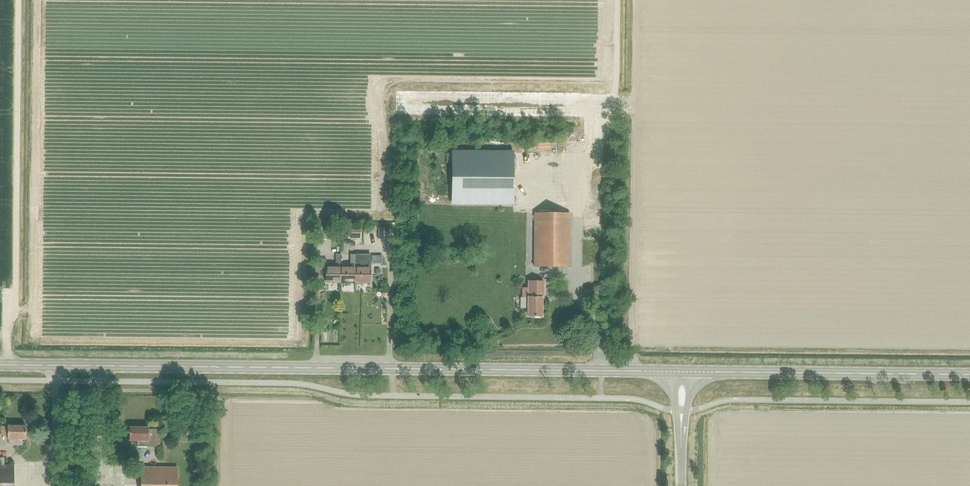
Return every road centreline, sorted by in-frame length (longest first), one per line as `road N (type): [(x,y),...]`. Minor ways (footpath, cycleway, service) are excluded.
road 1 (secondary): [(673,372),(0,365)]
road 2 (secondary): [(969,375),(689,372)]

